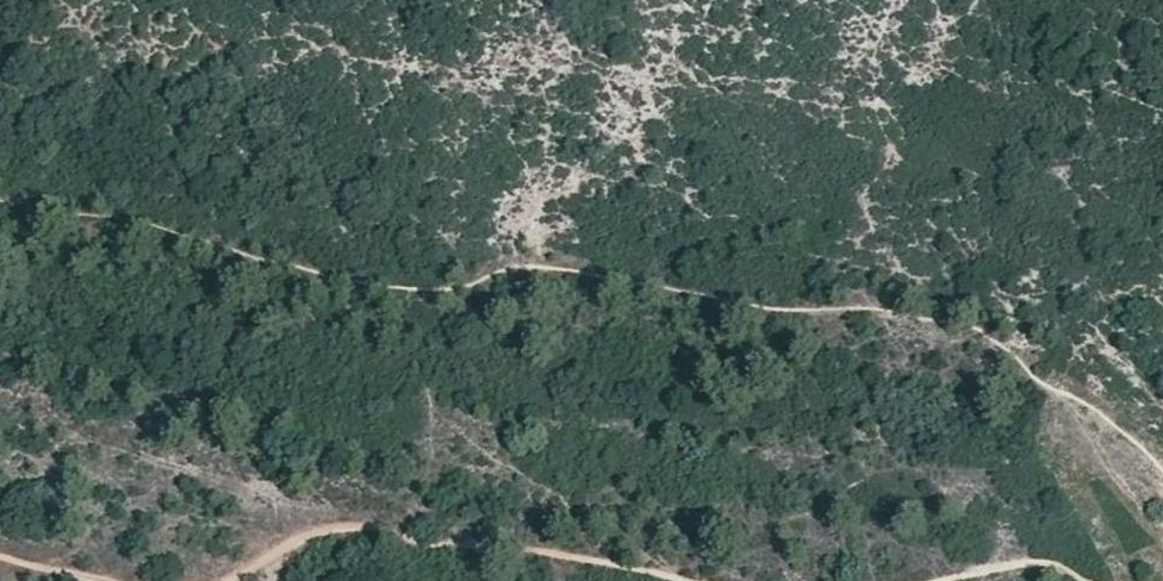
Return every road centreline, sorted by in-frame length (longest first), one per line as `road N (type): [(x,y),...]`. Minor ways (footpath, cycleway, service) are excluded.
road 1 (track): [(226,580),(259,571),(290,543),(363,525),(684,580)]
road 2 (track): [(941,580),(1006,562),(1065,568),(1098,580)]

